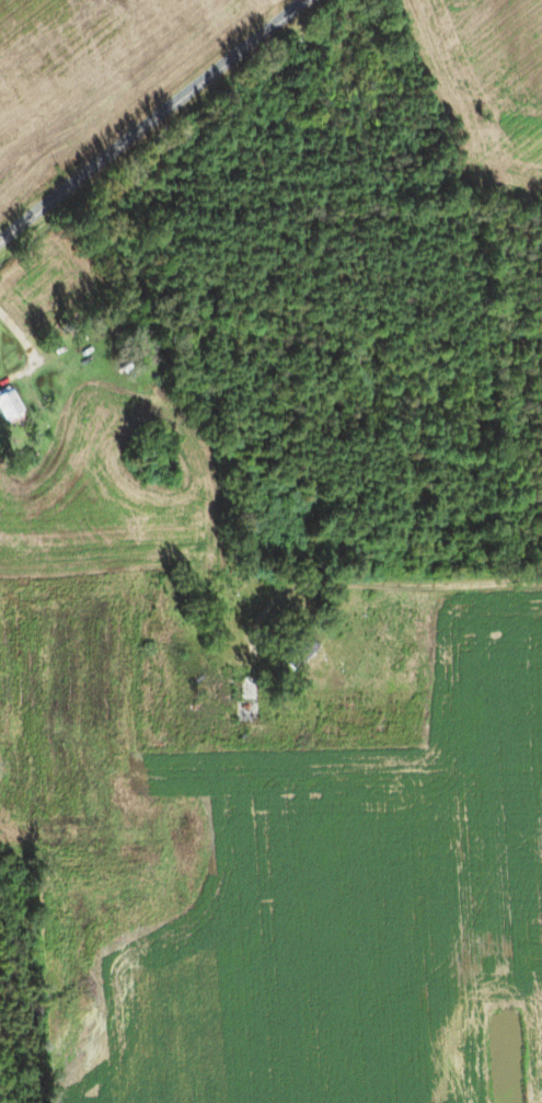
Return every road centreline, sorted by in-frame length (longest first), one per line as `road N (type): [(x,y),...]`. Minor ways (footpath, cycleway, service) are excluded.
road 1 (residential): [(0,239),(304,0)]

